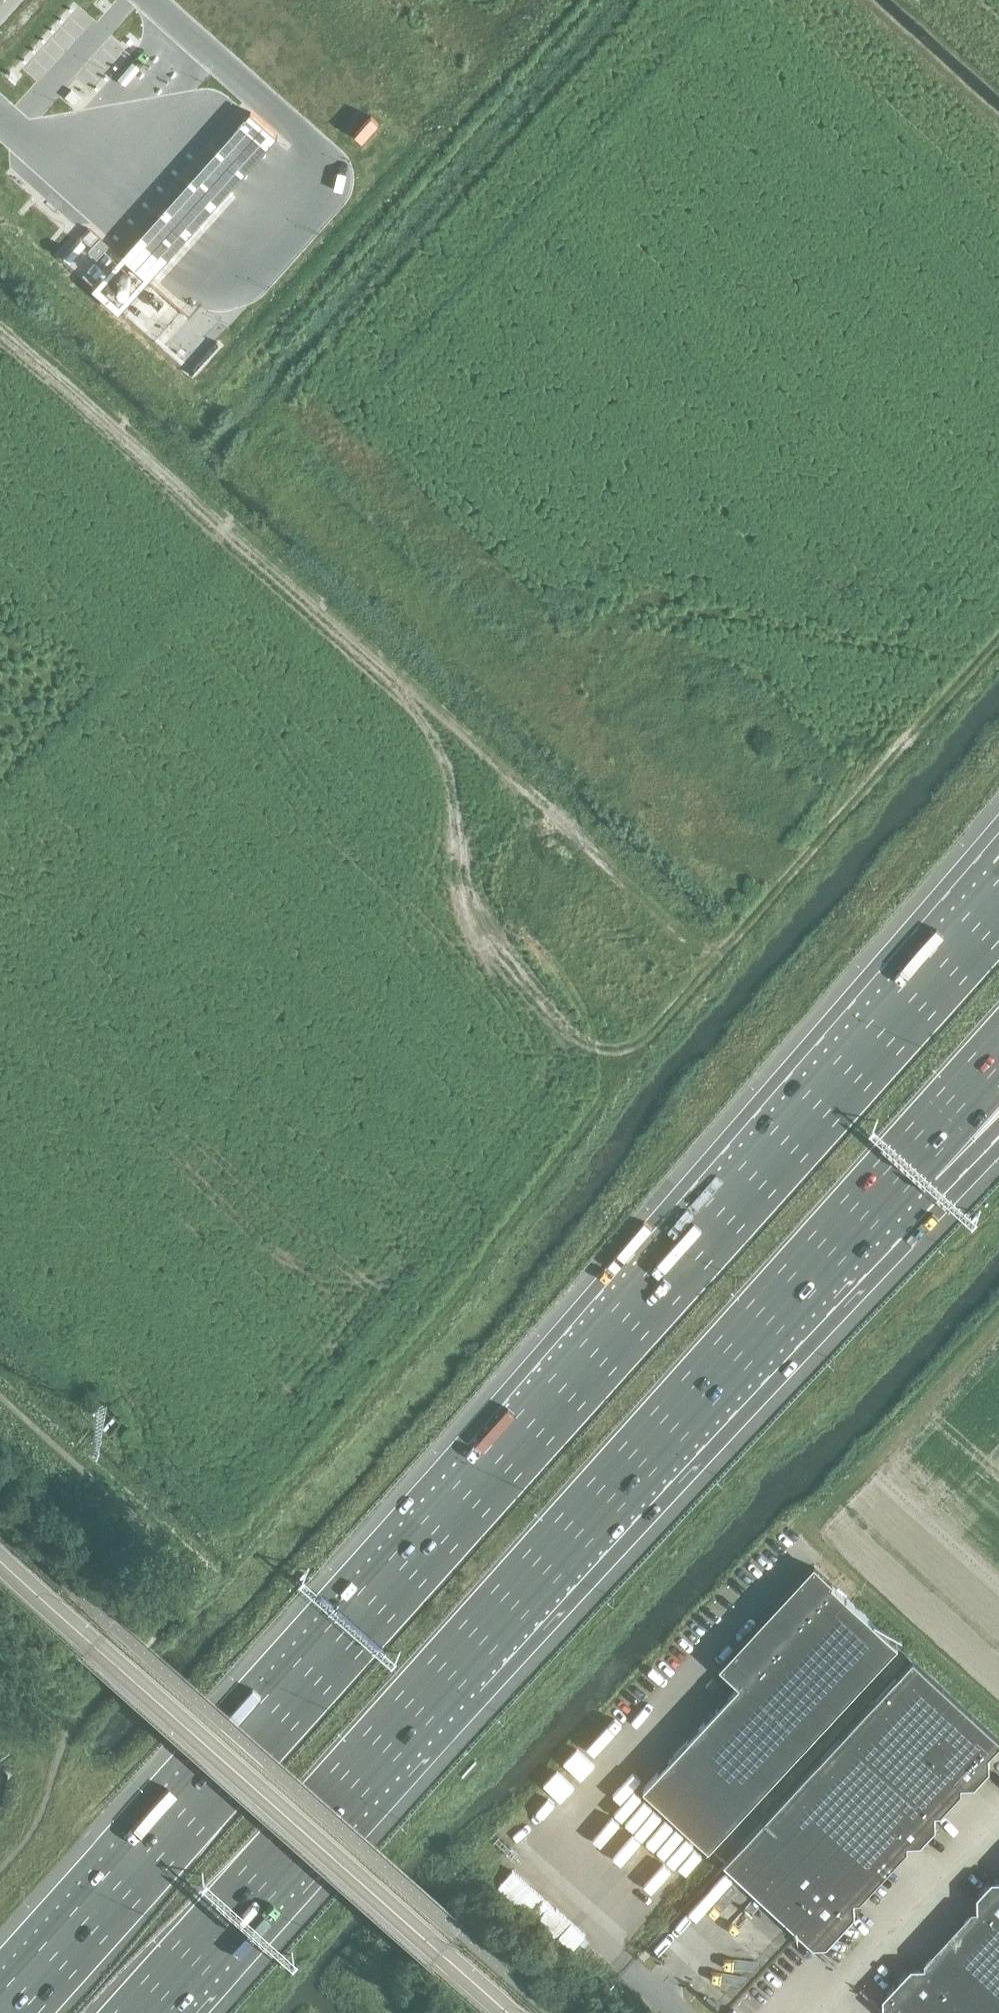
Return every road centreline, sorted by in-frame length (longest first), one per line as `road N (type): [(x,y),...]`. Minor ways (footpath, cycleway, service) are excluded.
road 1 (motorway): [(998,912),(9,2012)]
road 2 (motorway): [(140,2012),(909,1156)]
road 3 (tertiary): [(510,2012),(0,1562)]
road 4 (motorway): [(909,1156),(998,1055)]

